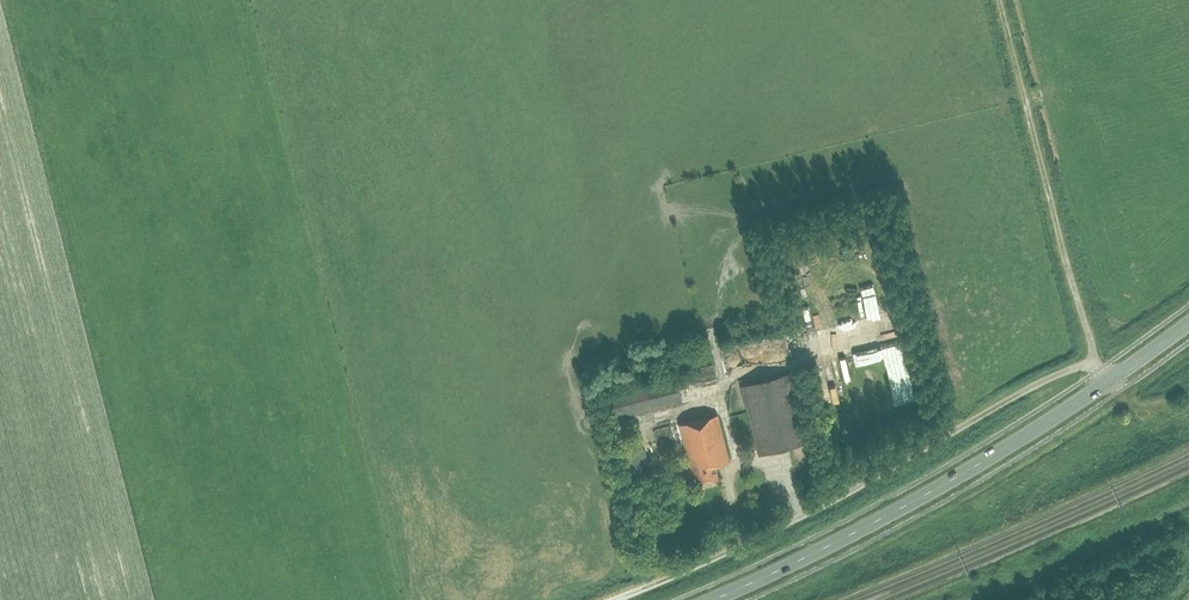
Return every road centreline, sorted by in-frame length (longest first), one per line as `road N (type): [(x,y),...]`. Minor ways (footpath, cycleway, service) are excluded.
road 1 (unclassified): [(621,599),(786,528),(1090,359),(1104,383)]
road 2 (primary): [(718,599),(1020,441),(1104,383)]
road 3 (track): [(1090,359),(999,0)]
road 4 (track): [(971,599),(1188,504)]

